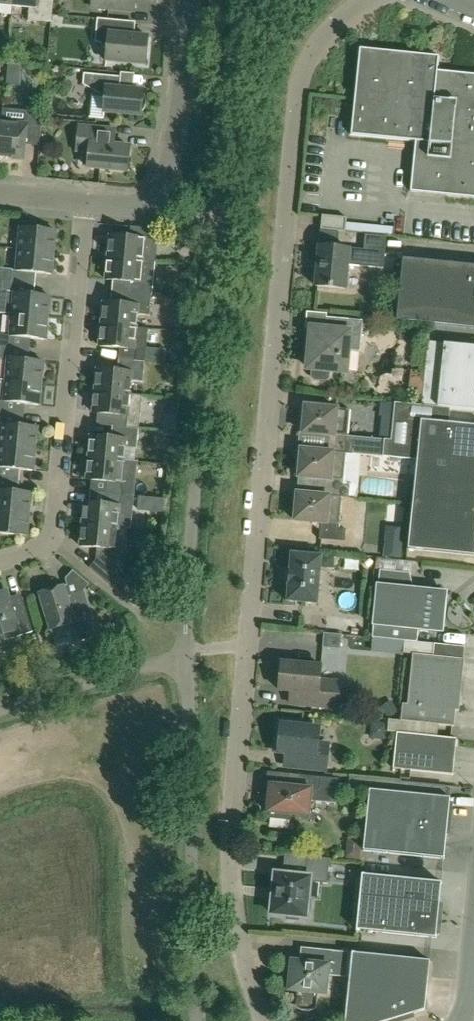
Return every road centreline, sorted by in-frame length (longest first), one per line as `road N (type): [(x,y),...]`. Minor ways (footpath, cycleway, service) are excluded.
road 1 (residential): [(263,1020),(243,959),(233,874),(296,98),(307,60),(330,25),(367,0)]
road 2 (residential): [(0,561),(50,546),(85,203)]
road 3 (residential): [(194,1020),(184,656)]
road 4 (unclassified): [(85,203),(141,204),(152,193),(170,129),(181,0)]
road 5 (unclassified): [(0,712),(184,656)]

